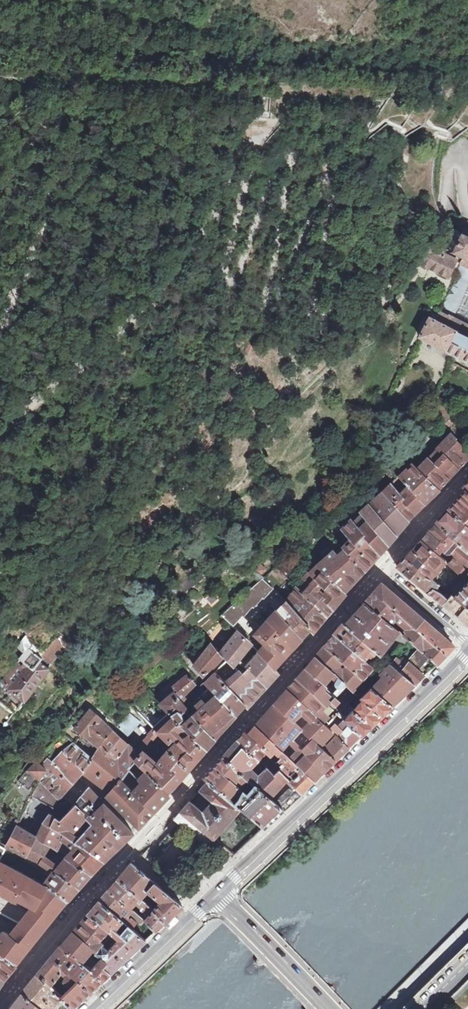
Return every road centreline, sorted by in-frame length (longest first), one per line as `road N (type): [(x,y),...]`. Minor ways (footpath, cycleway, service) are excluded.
road 1 (secondary): [(467,646),(214,892)]
road 2 (residential): [(467,642),(380,567),(467,468)]
road 3 (secondary): [(214,892),(91,1008)]
road 4 (secondary): [(214,892),(328,1008)]

